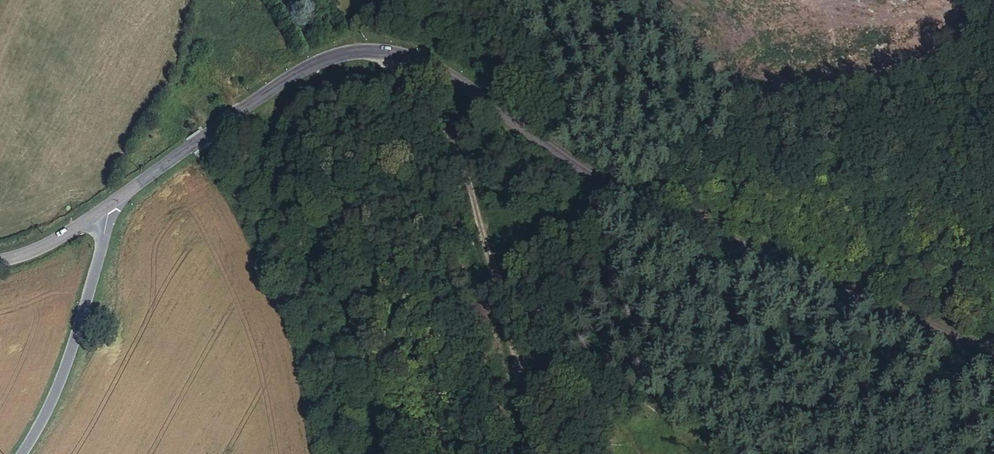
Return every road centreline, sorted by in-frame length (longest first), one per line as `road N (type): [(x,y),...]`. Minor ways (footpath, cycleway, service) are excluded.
road 1 (secondary): [(106,202),(287,69),(329,47),(408,48),(478,85),(649,214),(682,220),(993,369)]
road 2 (track): [(551,453),(444,64)]
road 3 (track): [(382,453),(335,267),(263,89)]
road 4 (tertiary): [(106,202),(73,342),(39,426),(18,453)]
road 5 (secondary): [(0,255),(55,239),(106,202)]

